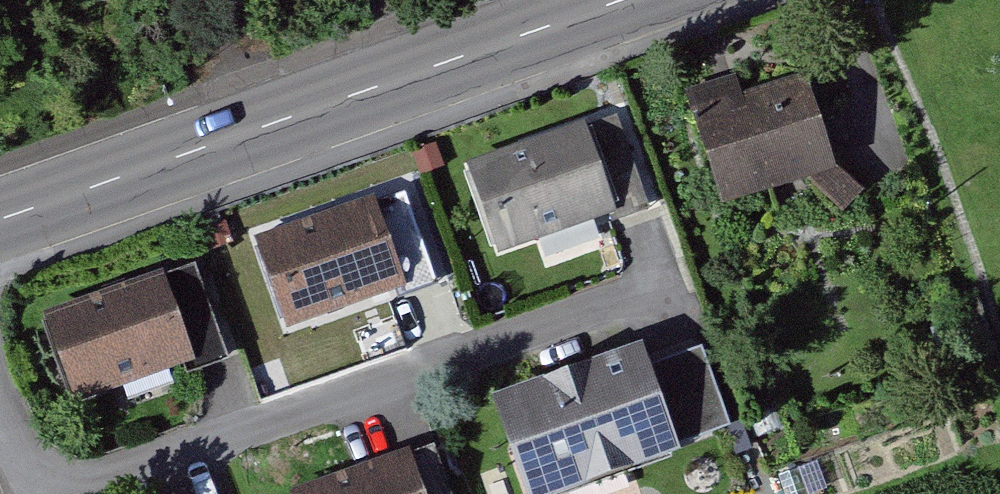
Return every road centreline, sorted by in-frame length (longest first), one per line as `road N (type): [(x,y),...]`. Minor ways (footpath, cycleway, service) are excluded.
road 1 (primary): [(0,220),(618,0)]
road 2 (residential): [(78,493),(662,304)]

